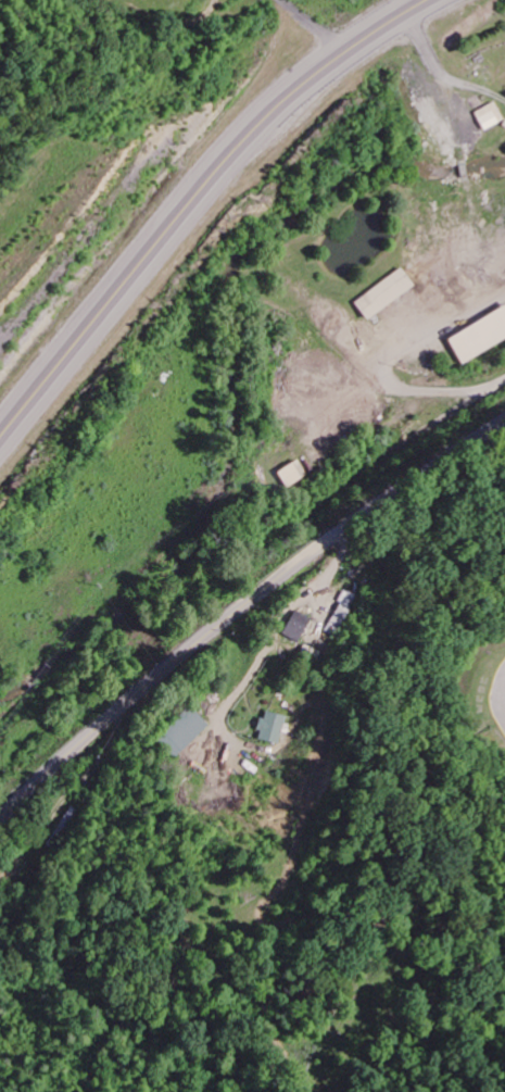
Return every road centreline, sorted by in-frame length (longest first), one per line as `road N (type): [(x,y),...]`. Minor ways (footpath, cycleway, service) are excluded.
road 1 (tertiary): [(0,817),(265,589),(504,420)]
road 2 (trunk): [(420,0),(363,34),(288,102),(209,187),(0,444)]

